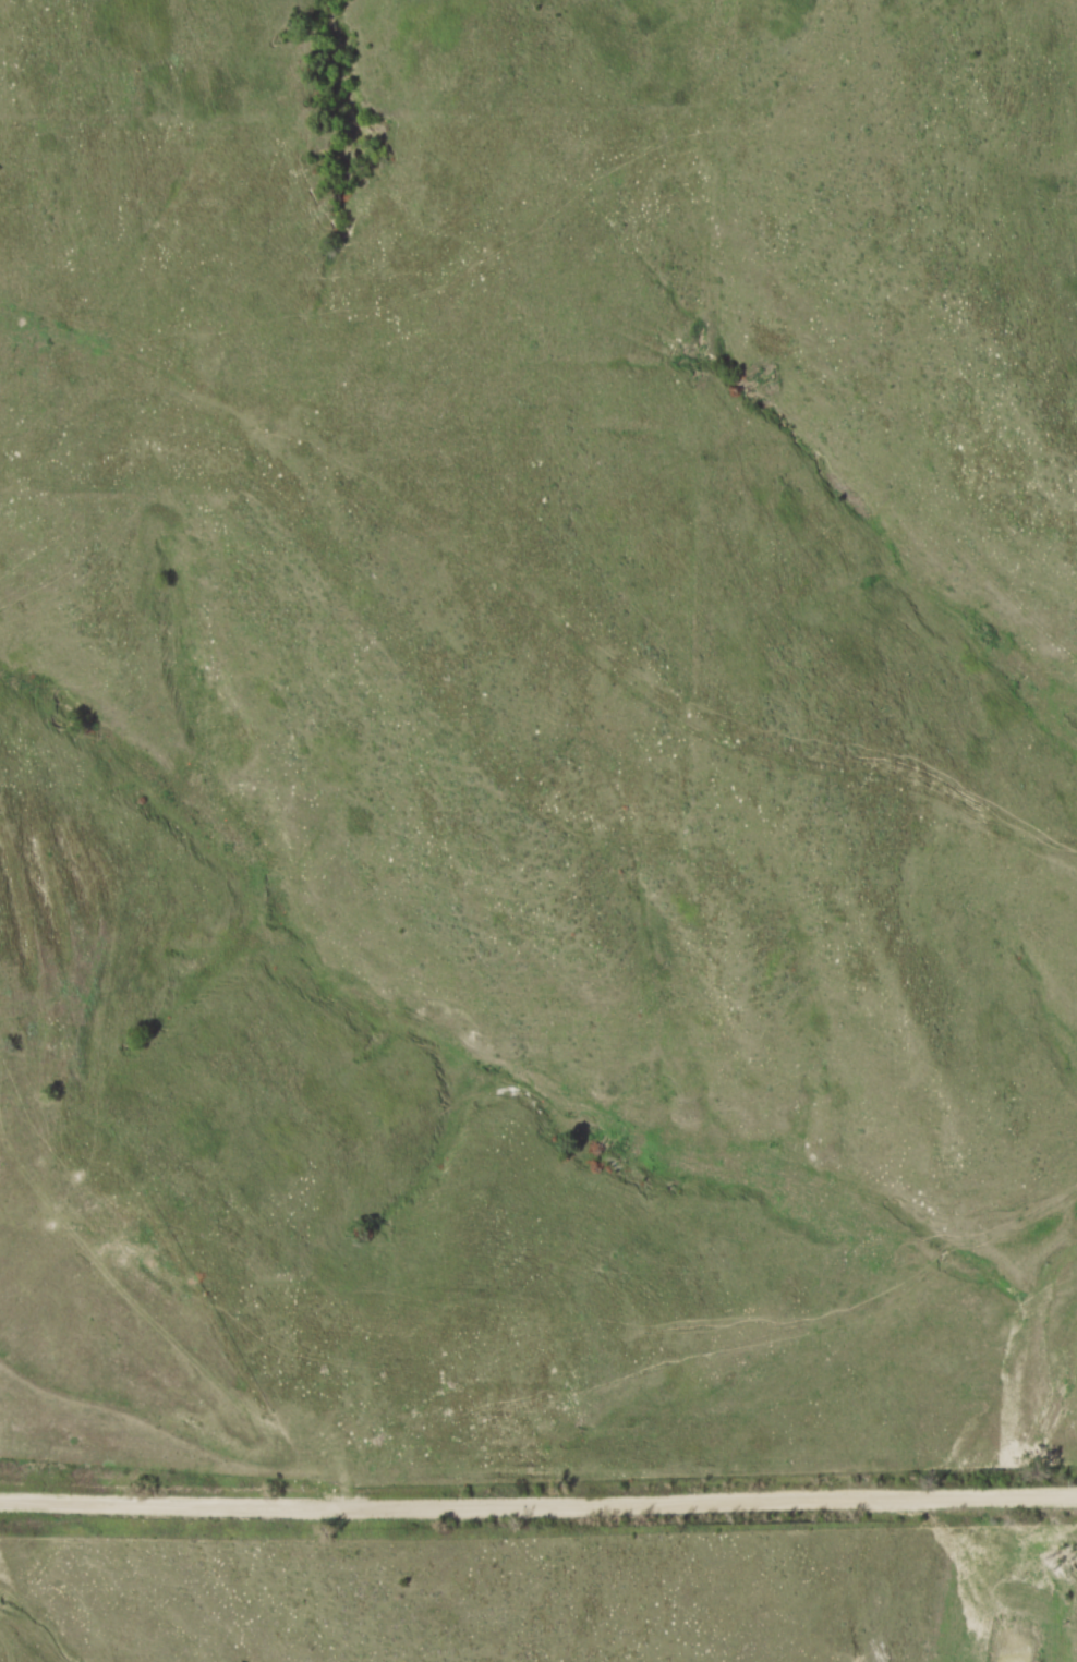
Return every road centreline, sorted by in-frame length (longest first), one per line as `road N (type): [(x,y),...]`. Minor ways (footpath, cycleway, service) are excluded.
road 1 (residential): [(1076,1502),(420,1511),(0,1504)]

